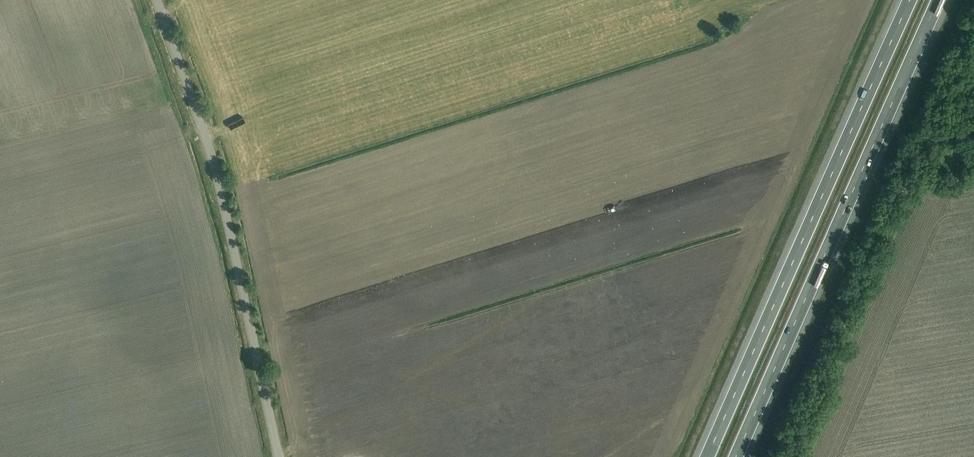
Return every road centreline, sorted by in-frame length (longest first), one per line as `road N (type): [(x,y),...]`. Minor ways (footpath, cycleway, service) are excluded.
road 1 (motorway): [(737,456),(940,0)]
road 2 (motorway): [(911,0),(708,456)]
road 3 (unclassified): [(278,456),(221,194),(157,0)]

